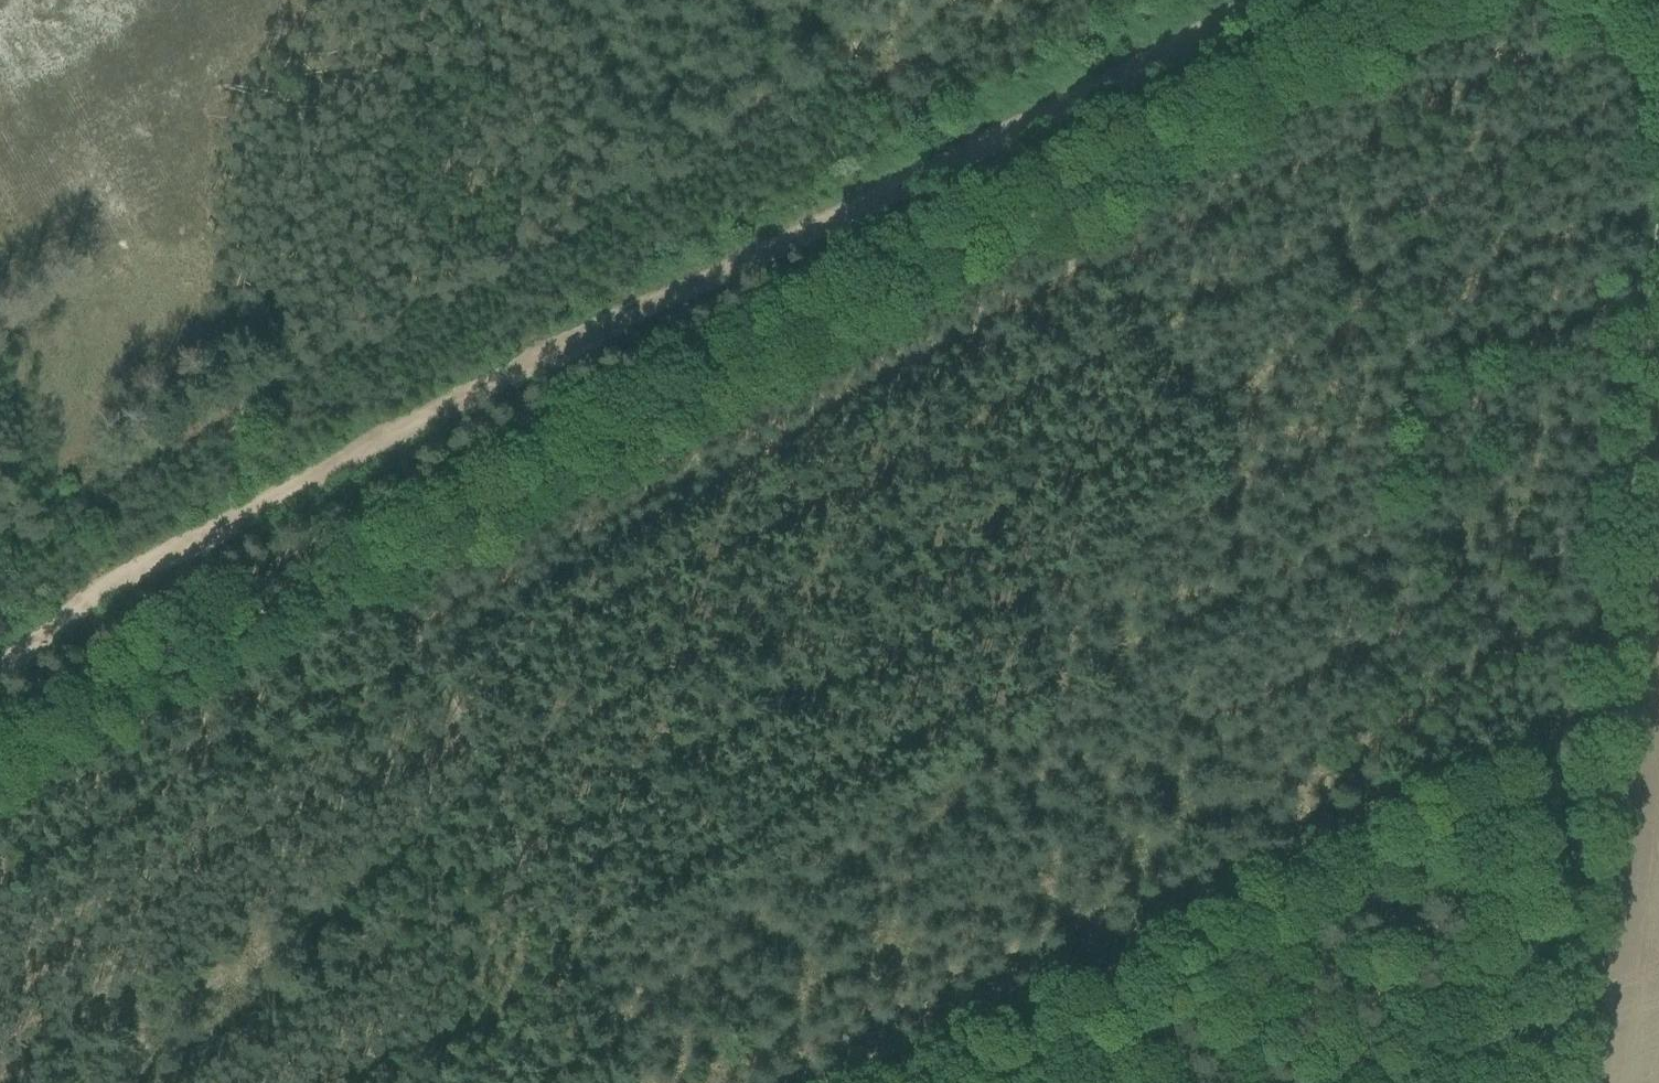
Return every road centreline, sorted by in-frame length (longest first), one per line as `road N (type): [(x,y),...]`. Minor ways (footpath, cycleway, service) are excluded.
road 1 (track): [(0,759),(1391,0)]
road 2 (track): [(0,654),(394,435),(1231,0)]
road 3 (track): [(1585,0),(1658,125),(1542,1082)]
road 4 (track): [(827,1082),(1571,698),(1589,699)]
road 5 (track): [(362,562),(619,1082)]

